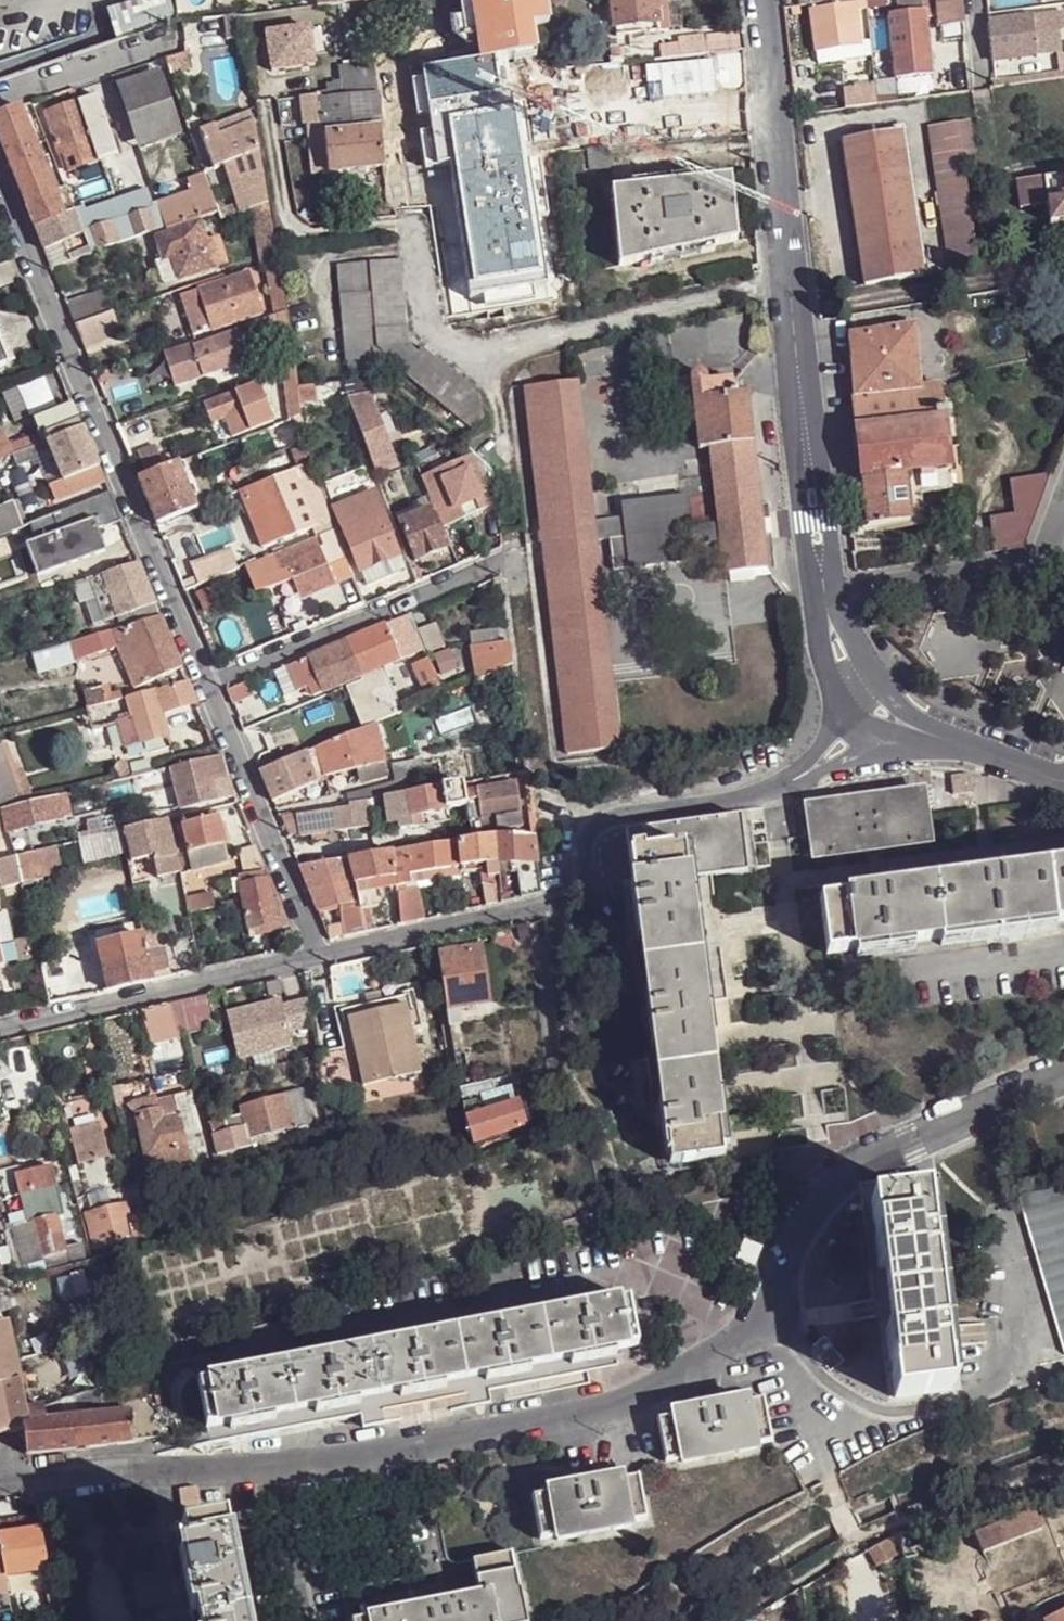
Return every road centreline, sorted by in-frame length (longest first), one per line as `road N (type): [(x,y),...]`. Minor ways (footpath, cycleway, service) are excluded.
road 1 (residential): [(1063,1070),(821,1192),(768,1323),(637,1396),(581,1417),(224,1473),(142,1468),(0,1484)]
road 2 (residential): [(865,699),(844,738),(779,790),(602,822),(590,833),(575,889),(561,902),(315,957)]
road 3 (residential): [(763,0),(824,599)]
road 4 (residential): [(210,686),(0,190)]
road 5 (residential): [(315,957),(0,1026)]
road 6 (residential): [(210,686),(491,565)]
road 7 (residential): [(1063,490),(1029,567),(824,599)]
road 8 (residential): [(315,957),(210,686)]
road 9 (residential): [(865,699),(904,724),(1063,782)]
road 10 (residential): [(145,52),(0,95)]

